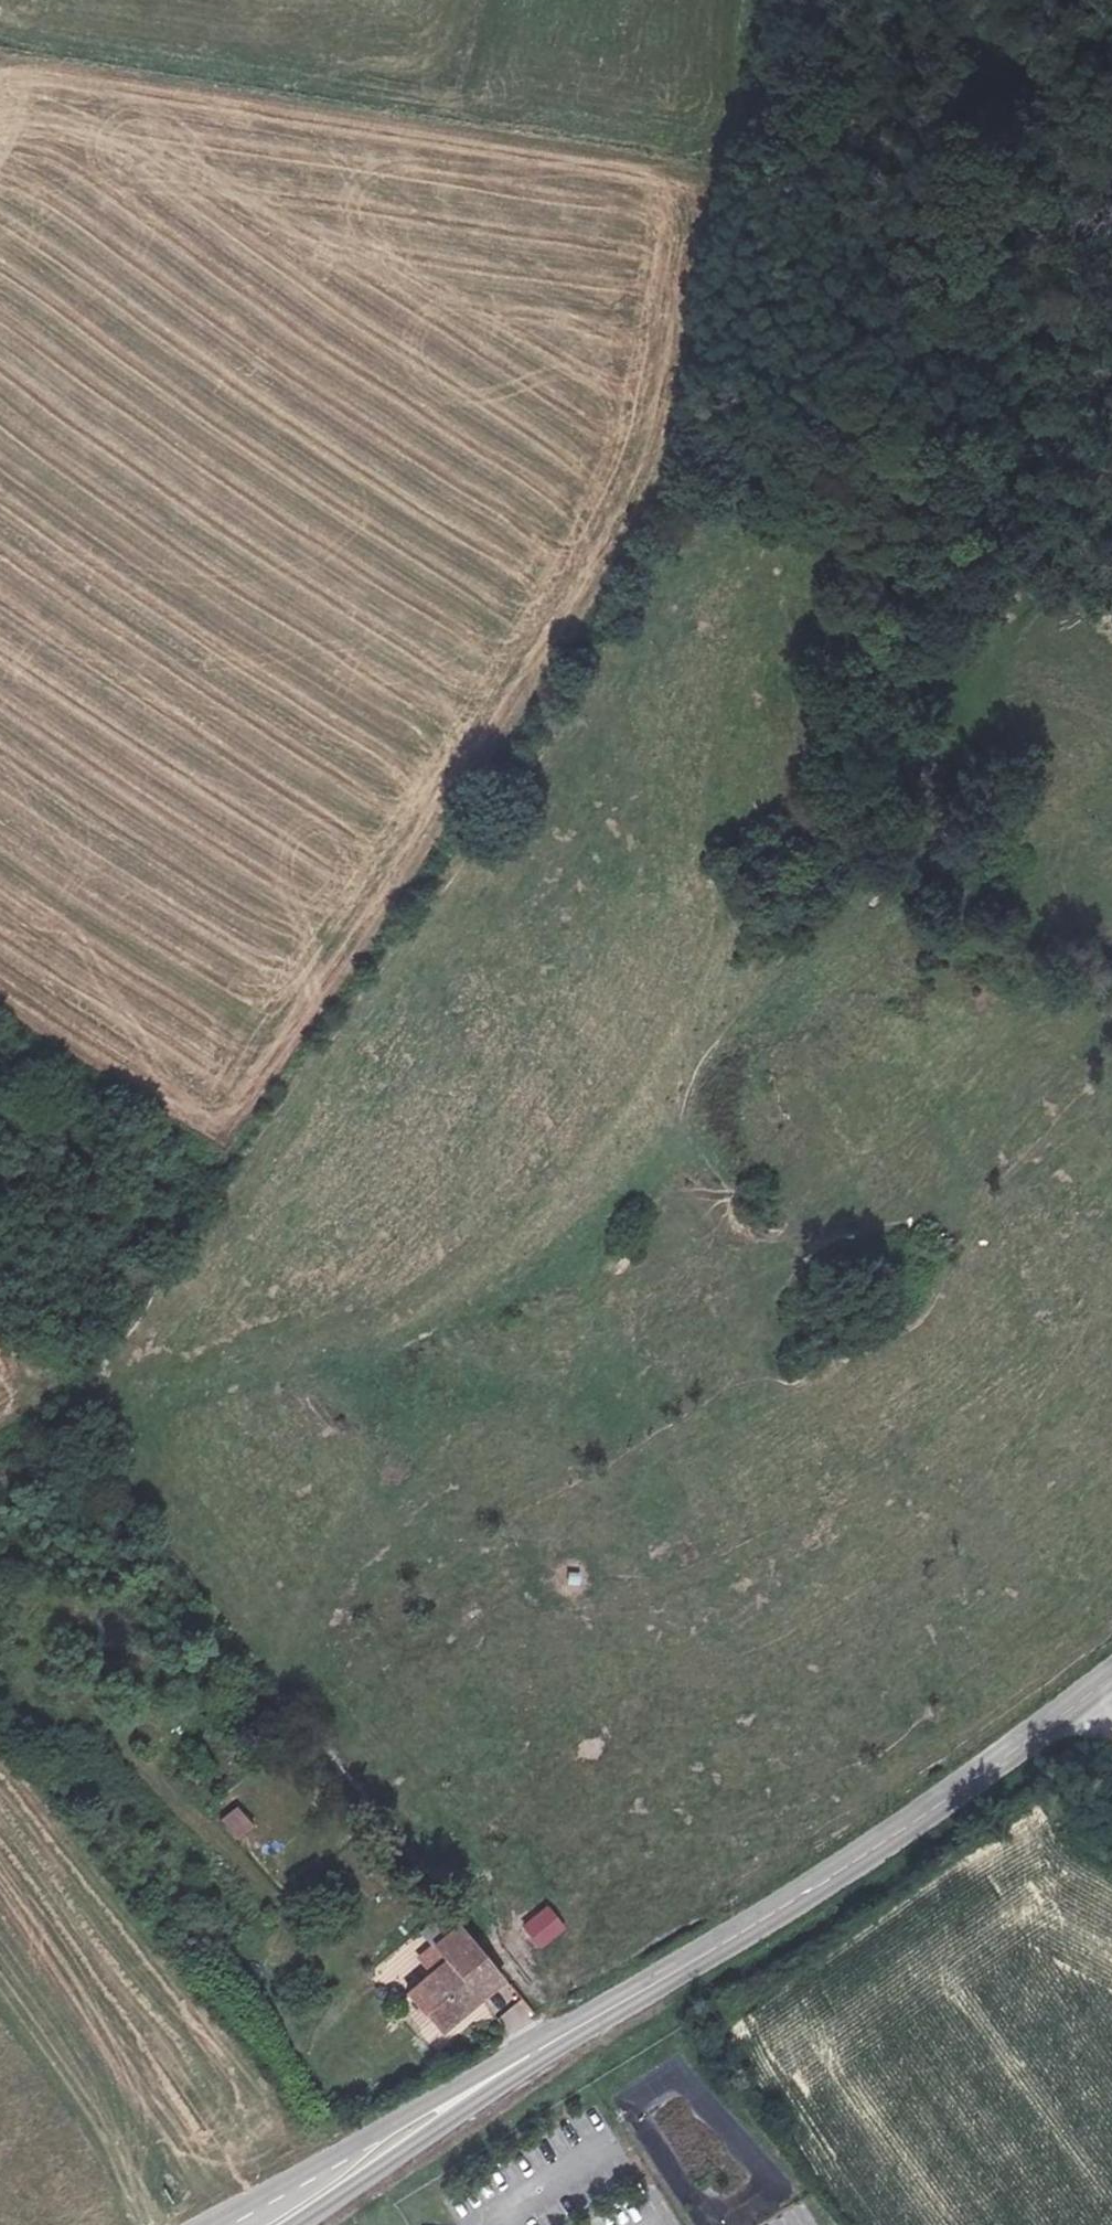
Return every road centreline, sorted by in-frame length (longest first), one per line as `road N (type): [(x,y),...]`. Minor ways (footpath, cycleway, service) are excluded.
road 1 (tertiary): [(1111,1682),(700,1958),(249,2224)]

